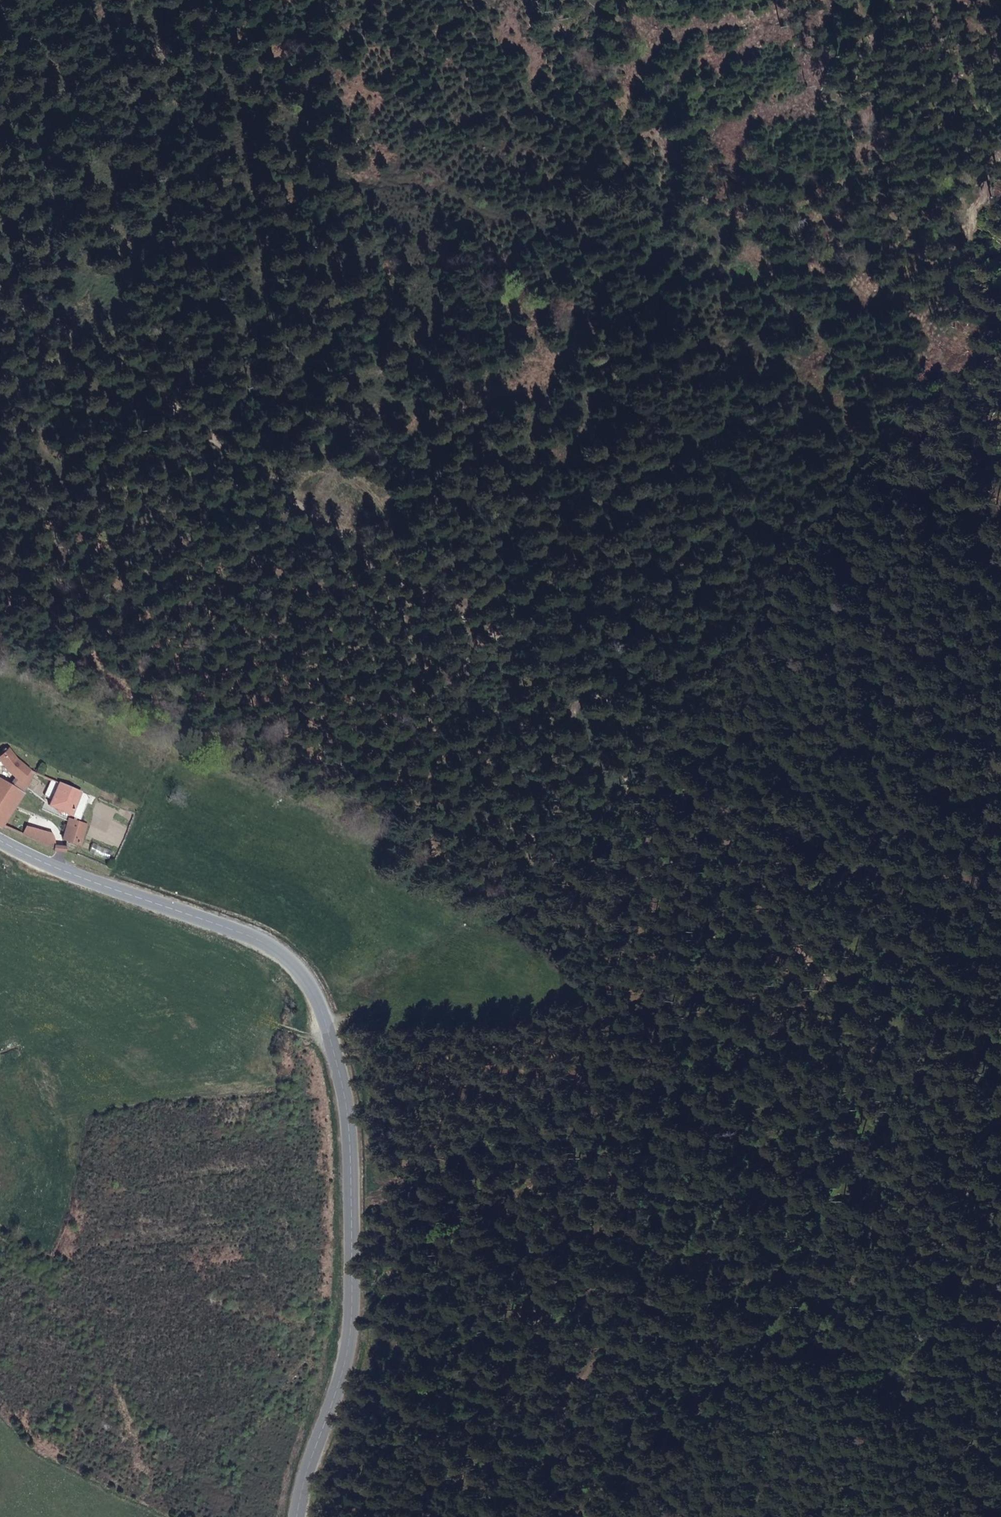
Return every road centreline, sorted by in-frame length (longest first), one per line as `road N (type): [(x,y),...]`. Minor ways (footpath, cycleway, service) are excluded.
road 1 (track): [(0,297),(128,366),(389,582),(607,705),(651,739),(939,1113),(1000,1319)]
road 2 (secondary): [(0,841),(264,942),(302,974),(325,1015),(347,1108),(349,1383),(298,1516)]

